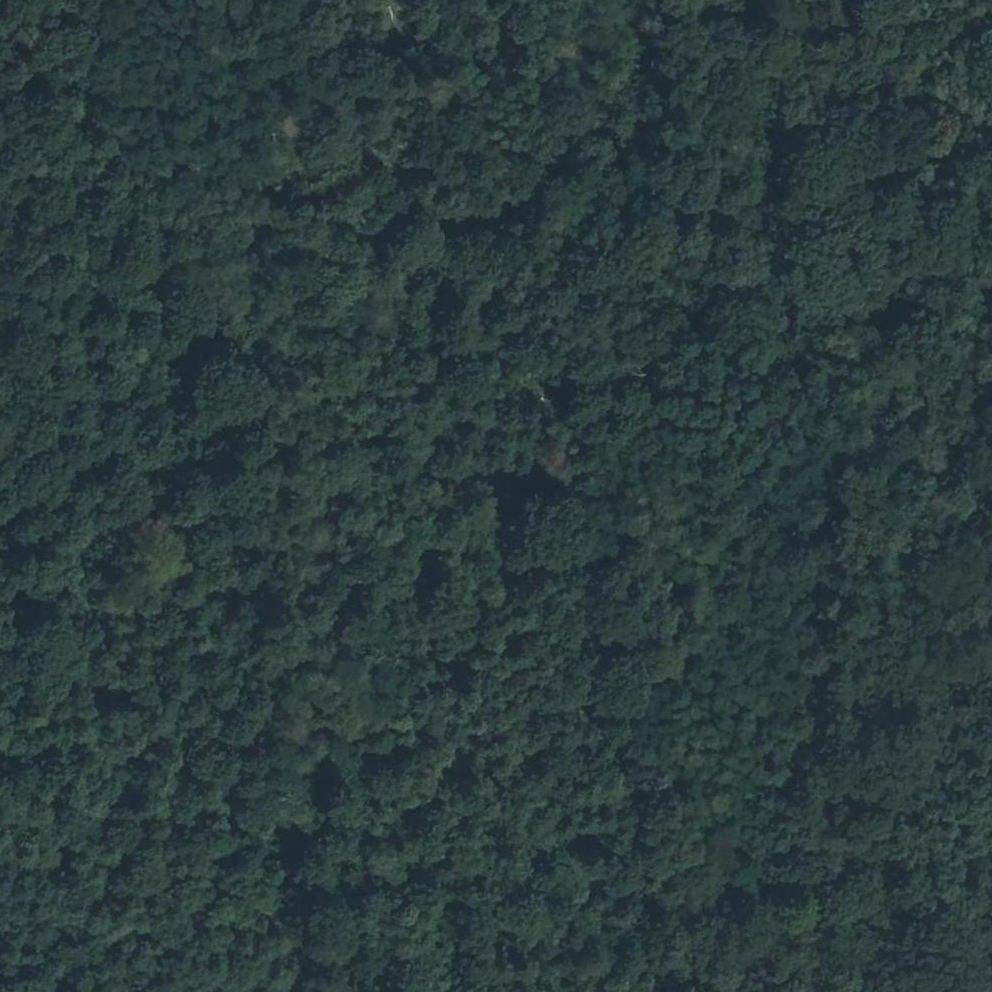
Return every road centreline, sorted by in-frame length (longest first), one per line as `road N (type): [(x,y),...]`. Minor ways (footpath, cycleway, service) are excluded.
road 1 (track): [(0,755),(661,699)]

